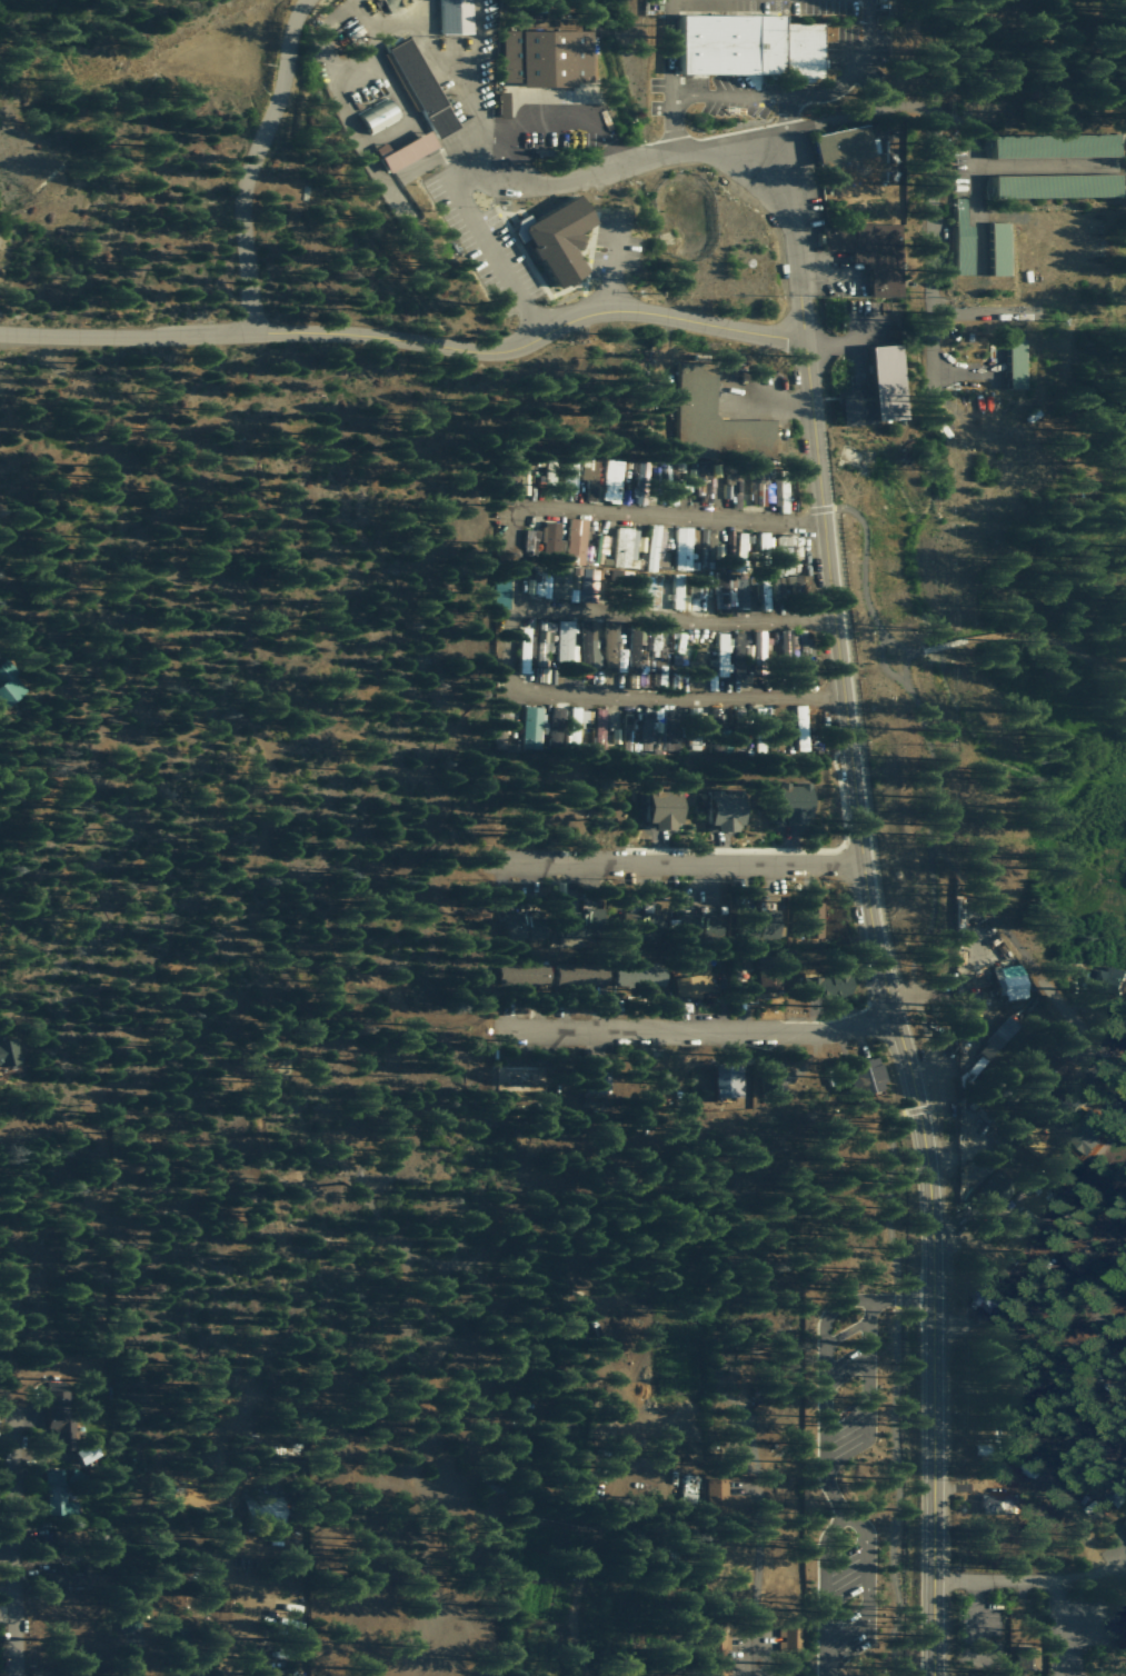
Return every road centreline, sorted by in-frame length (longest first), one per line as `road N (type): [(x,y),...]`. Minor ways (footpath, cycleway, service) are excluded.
road 1 (track): [(0,446),(74,407),(116,405),(147,419),(213,423),(241,443),(269,825),(247,884),(253,961),(276,1029),(256,1116),(121,1198),(100,1250),(109,1330),(61,1371),(16,1374),(9,1409)]
road 2 (tertiary): [(910,1107),(860,901),(816,519)]
road 3 (tertiary): [(929,1675),(925,1221),(910,1107)]
road 4 (residential): [(0,332),(366,336),(495,351),(534,336)]
road 5 (residential): [(770,137),(891,109),(921,112),(921,408)]
road 6 (residential): [(886,1012),(827,1028),(494,1028)]
road 7 (residential): [(484,862),(856,864)]
road 8 (residential): [(770,137),(449,189),(434,163)]
road 9 (residential): [(534,336),(615,311),(797,338)]
road 10 (residential): [(6,1675),(9,1409)]
road 11 (residential): [(797,338),(770,137)]
road 12 (tertiary): [(816,519),(797,338)]
road 13 (residential): [(1060,1579),(927,1582)]
road 14 (residential): [(1125,1089),(1044,985)]

